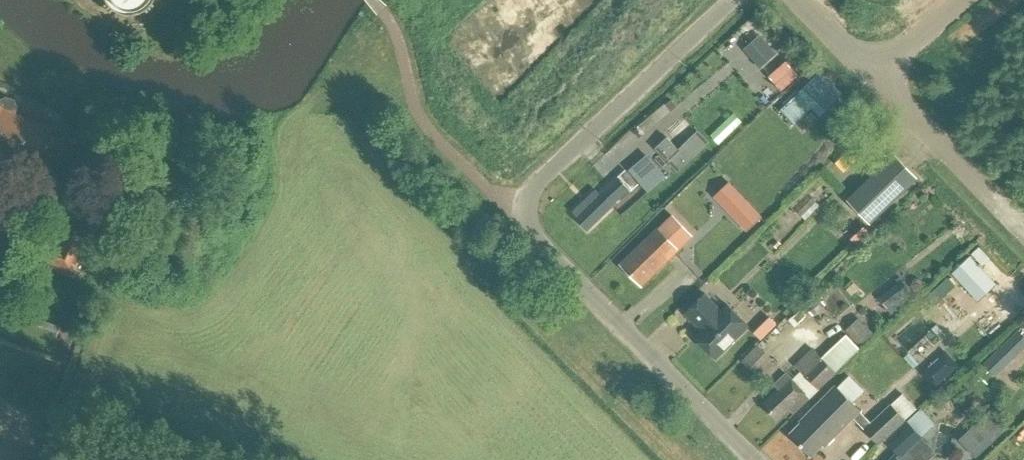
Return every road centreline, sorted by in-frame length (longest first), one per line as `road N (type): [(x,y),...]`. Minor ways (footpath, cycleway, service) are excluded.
road 1 (unclassified): [(755,459),(512,208),(733,0)]
road 2 (residential): [(1023,227),(880,73)]

